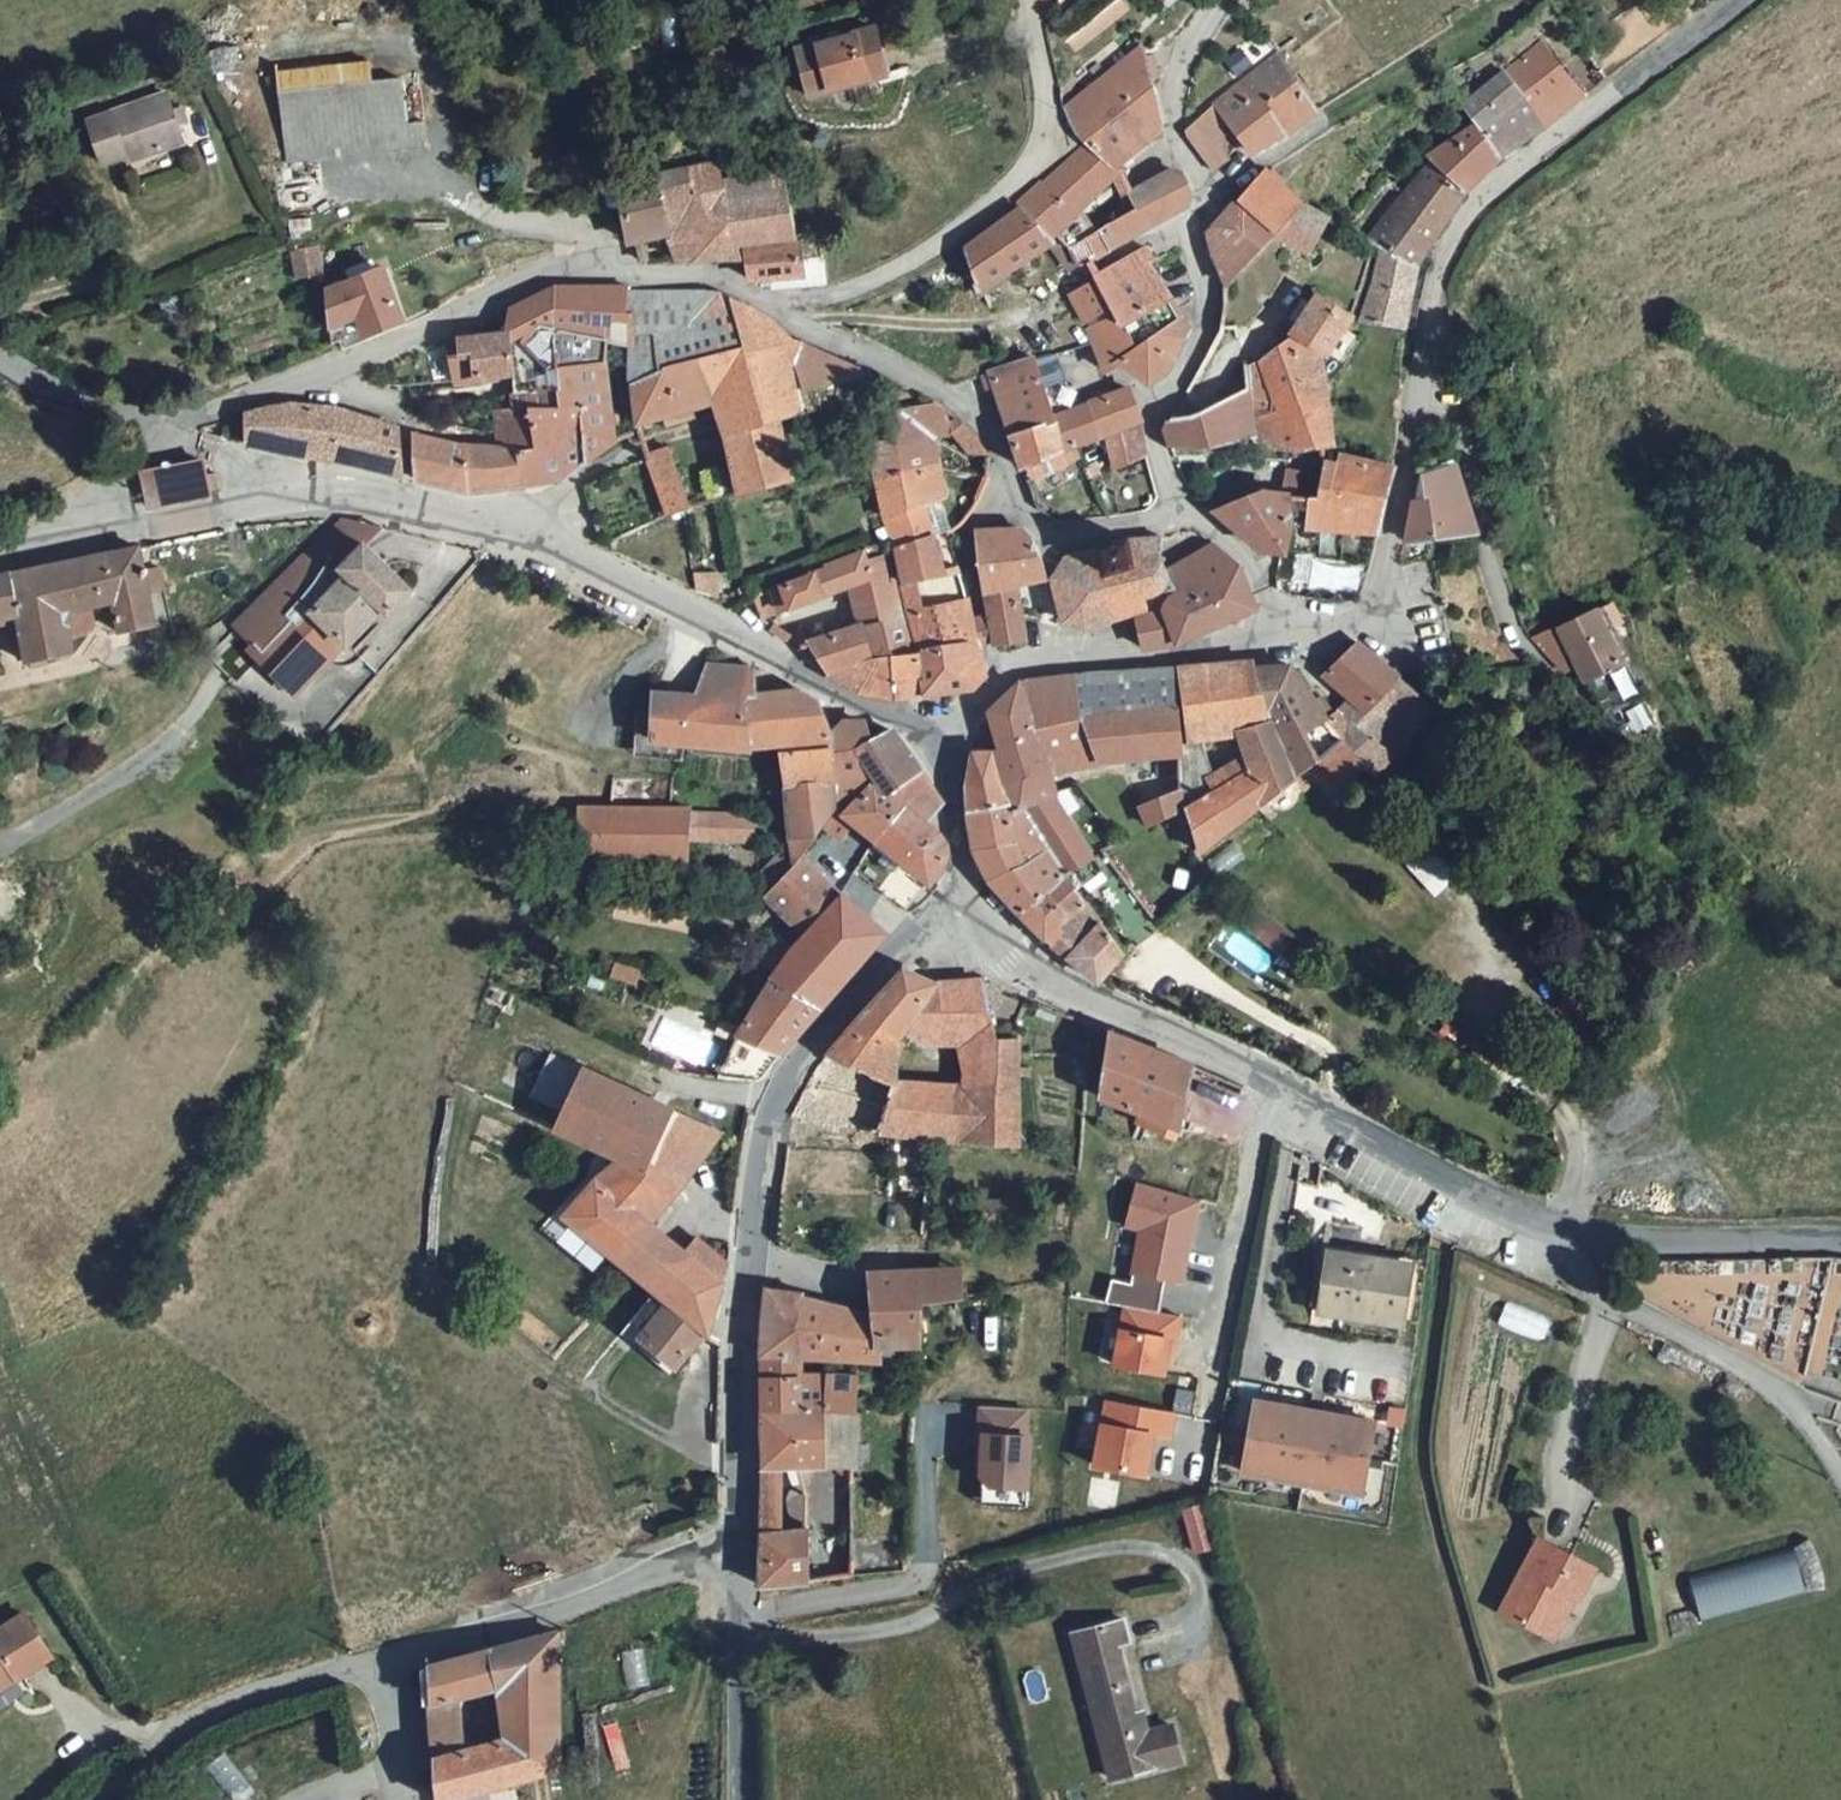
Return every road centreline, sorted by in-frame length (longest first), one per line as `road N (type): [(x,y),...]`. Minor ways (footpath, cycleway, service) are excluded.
road 1 (residential): [(173,441),(223,406),(418,331),(540,271),(599,260),(711,276),(935,385),(974,413),(1011,501)]
road 2 (tertiary): [(278,502),(349,494),(524,535),(902,720),(931,749)]
road 3 (tertiary): [(738,1545),(745,1308),(767,1120),(789,1068),(902,939),(955,919)]
road 4 (tertiary): [(955,919),(1032,974),(1167,1032),(1561,1233)]
road 5 (residential): [(1184,517),(1148,419),(1204,304),(1187,228),(1207,196),(1179,149),(1173,105),(1181,60),(1223,0)]
road 6 (unclassified): [(1418,379),(1430,297),(1455,230),(1496,182),(1739,0)]
road 7 (track): [(1476,1685),(1413,1441),(1439,1249),(1464,1189)]
road 8 (unclassified): [(1622,745),(1516,642),(1464,454),(1447,412),(1418,379)]
road 9 (unclassified): [(1561,1233),(1615,1306),(1728,1362),(1813,1431),(1840,1486)]
road 10 (unclassified): [(738,1545),(383,1660)]
road 11 (track): [(1207,196),(1520,0)]
road 12 (unclassified): [(1286,627),(1376,607),(1418,379)]
road 13 (unclassified): [(383,1660),(213,1706),(100,1799)]
road 14 (residential): [(998,676),(1040,660),(1184,650),(1286,627)]
road 15 (tertiary): [(1561,1233),(1840,1237)]
road 16 (tertiary): [(743,1799),(738,1545)]
road 17 (tertiary): [(278,502),(52,549)]
road 18 (track): [(810,321),(1040,322)]
road 19 (unclassified): [(1011,501),(981,516),(966,534),(998,676)]
road 20 (residential): [(173,441),(62,398),(0,360)]
road 21 (residential): [(1011,501),(1048,540),(1184,517)]
road 22 (tertiary): [(931,749),(951,797),(960,863),(955,919)]
road 23 (residential): [(52,549),(103,489),(173,441)]
road 24 (residential): [(1286,627),(1225,533),(1184,517)]
road 25 (unclassified): [(408,1799),(383,1660)]
road 26 (track): [(1555,1104),(1579,1148),(1561,1233)]
road 27 (residential): [(278,502),(218,453),(173,441)]

